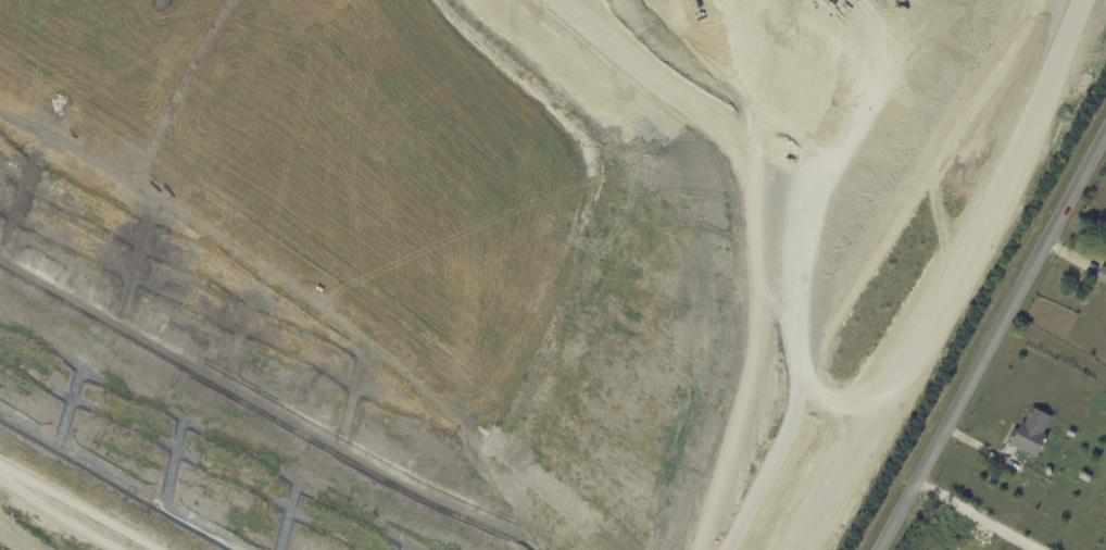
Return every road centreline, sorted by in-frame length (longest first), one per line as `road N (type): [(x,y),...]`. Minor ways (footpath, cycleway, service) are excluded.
road 1 (residential): [(872,549),(1105,129)]

